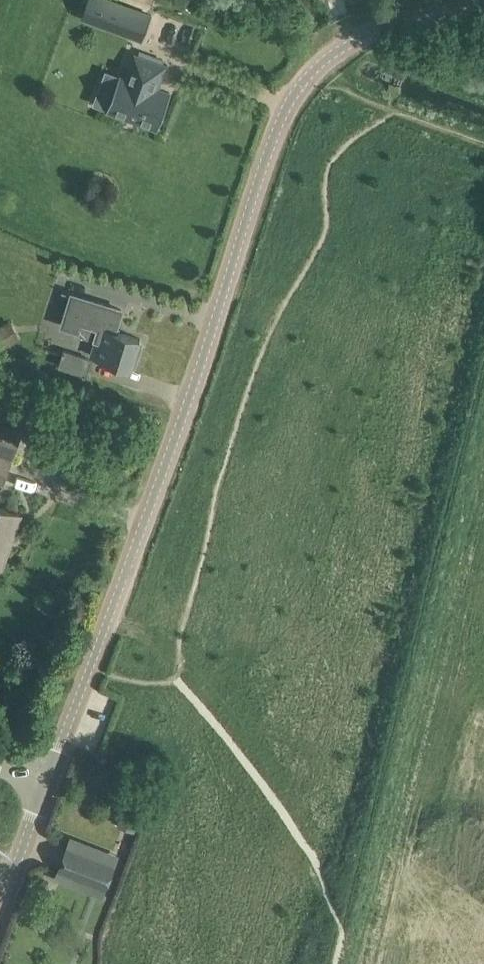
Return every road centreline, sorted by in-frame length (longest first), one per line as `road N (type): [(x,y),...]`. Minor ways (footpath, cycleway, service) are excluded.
road 1 (unclassified): [(51,785),(175,451),(281,118),(308,76),(342,48),(417,19),(483,7)]
road 2 (unclassified): [(0,919),(51,785)]

